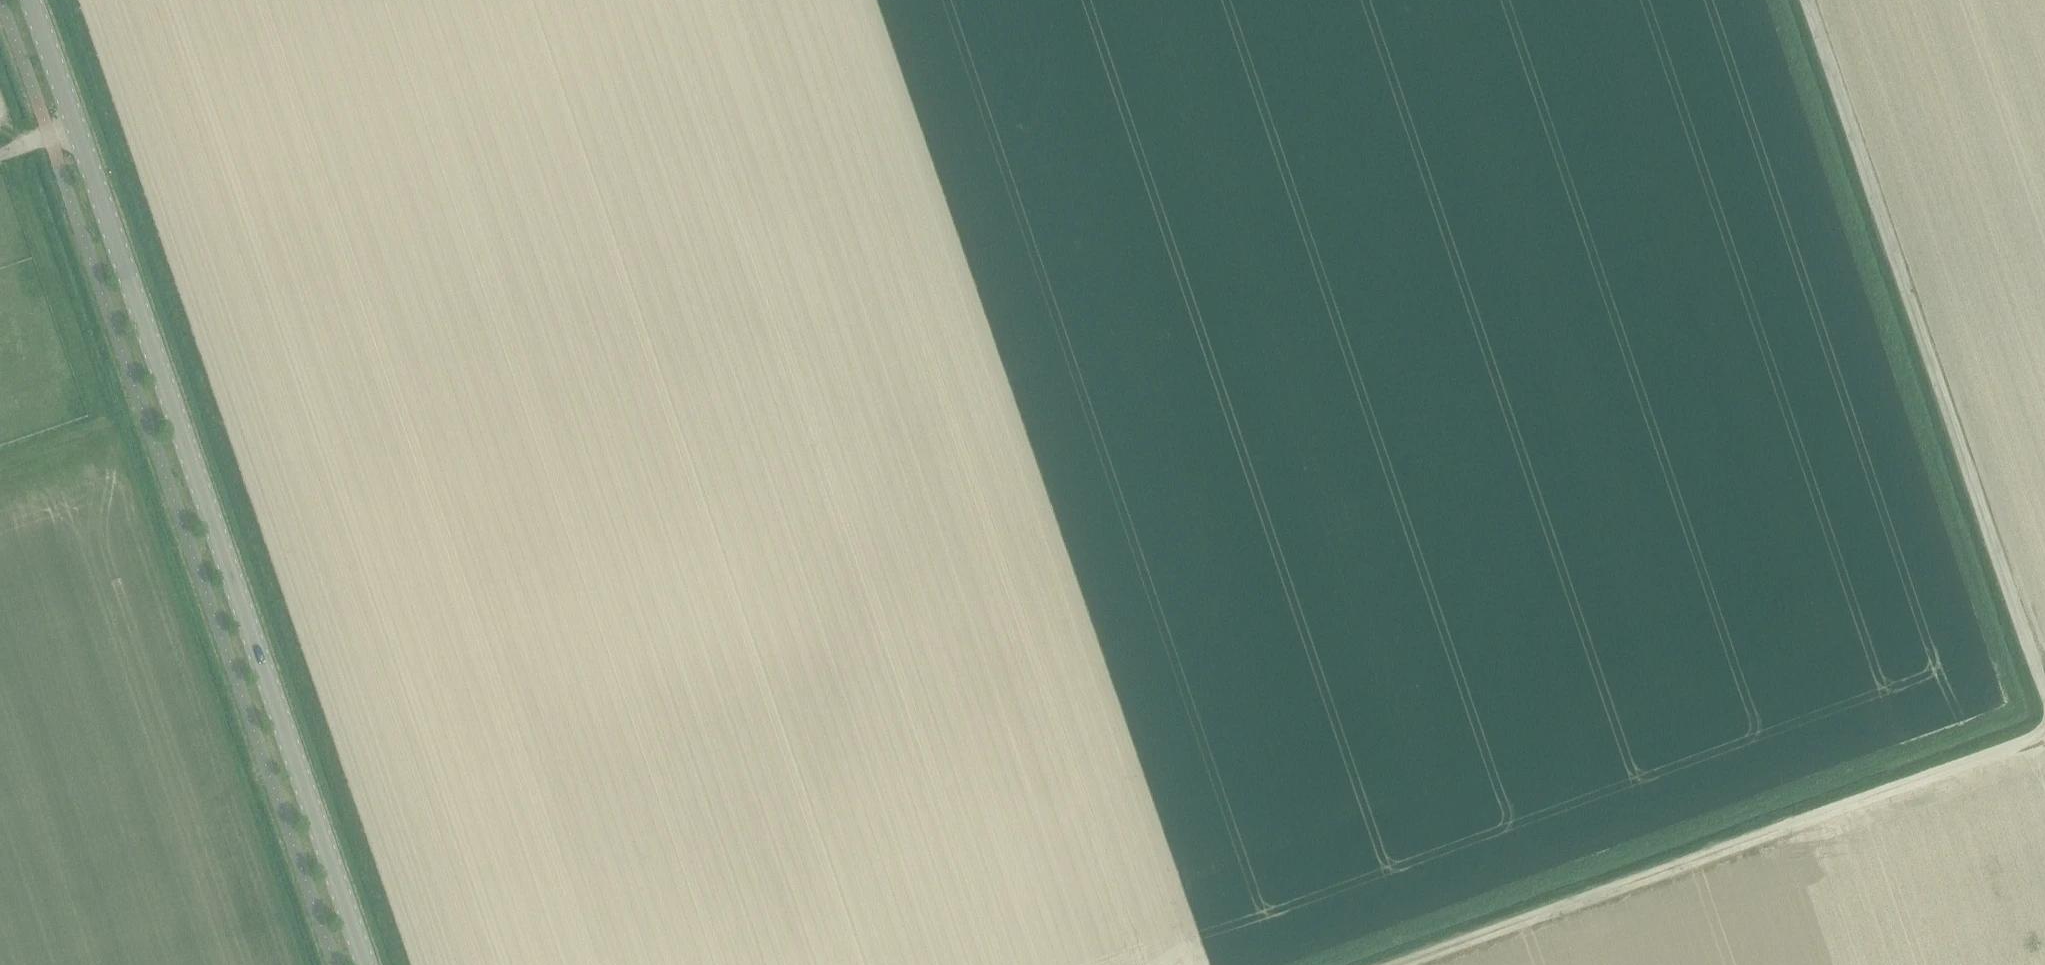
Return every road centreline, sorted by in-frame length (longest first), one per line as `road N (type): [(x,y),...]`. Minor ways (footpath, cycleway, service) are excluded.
road 1 (secondary): [(366,964),(31,0)]

